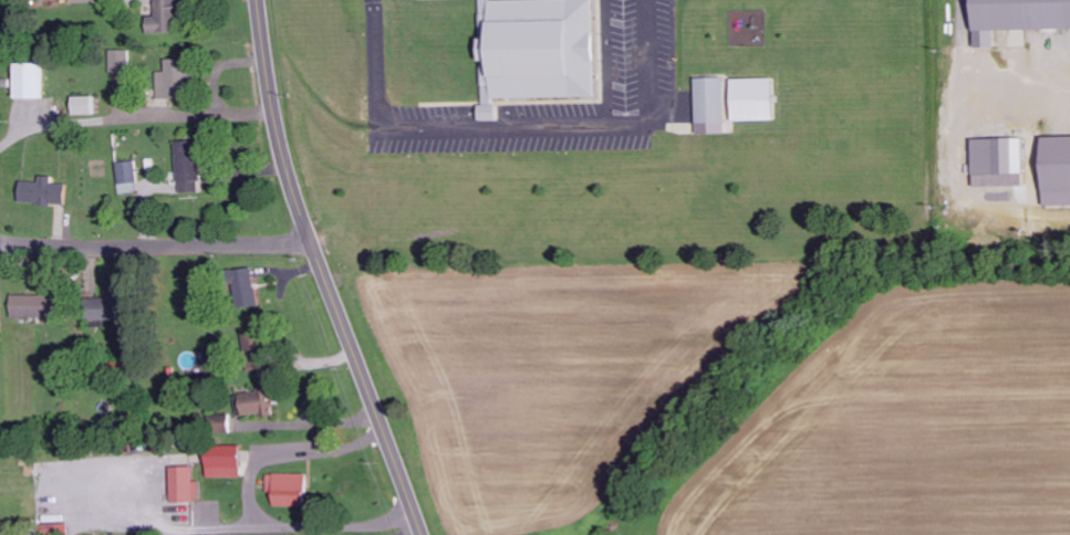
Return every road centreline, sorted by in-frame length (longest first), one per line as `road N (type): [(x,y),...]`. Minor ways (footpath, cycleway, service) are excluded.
road 1 (tertiary): [(421,534),(280,147),(256,0)]
road 2 (residential): [(0,241),(58,249),(310,243)]

